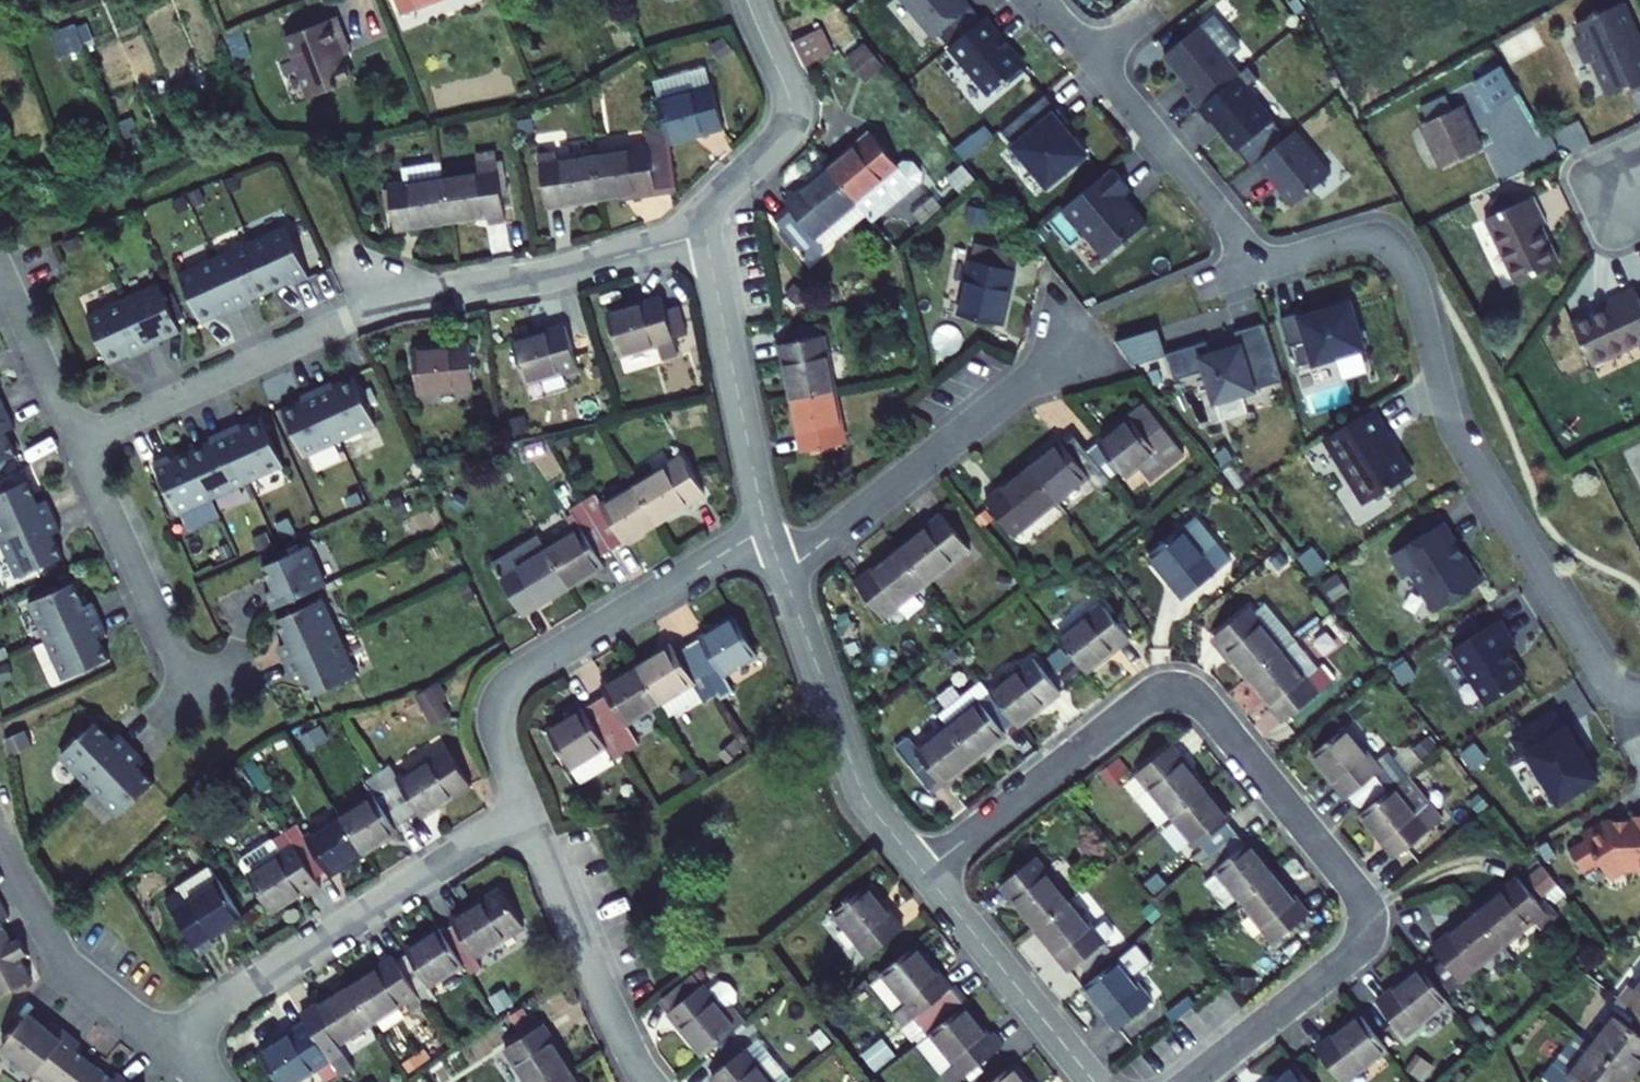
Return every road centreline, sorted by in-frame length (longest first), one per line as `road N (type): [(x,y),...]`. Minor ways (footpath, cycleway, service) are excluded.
road 1 (residential): [(1639,703),(1612,689),(1457,441),(1413,276),(1398,248),(1365,238),(1265,268),(1092,58)]
road 2 (residential): [(924,873),(1149,699),(1173,692),(1198,699),(1358,893),(1366,924),(1344,964),(1195,1081)]
road 3 (residential): [(705,234),(377,306),(79,443)]
road 4 (residential): [(526,812),(494,729),(496,700),(511,676),(767,528)]
road 5 (residential): [(180,1032),(526,812)]
road 6 (residential): [(782,574),(1085,343)]
road 7 (residential): [(782,574),(864,797),(924,873)]
road 8 (residential): [(705,234),(767,528)]
road 9 (residential): [(526,812),(625,1044),(648,1081)]
road 10 (residential): [(0,838),(70,969),(131,1019),(180,1032)]
road 11 (residential): [(747,0),(789,115),(780,137),(711,203),(705,234)]
road 12 (residential): [(188,690),(79,443)]
road 13 (residential): [(924,873),(1095,1081)]
road 14 (residential): [(79,443),(0,267)]

